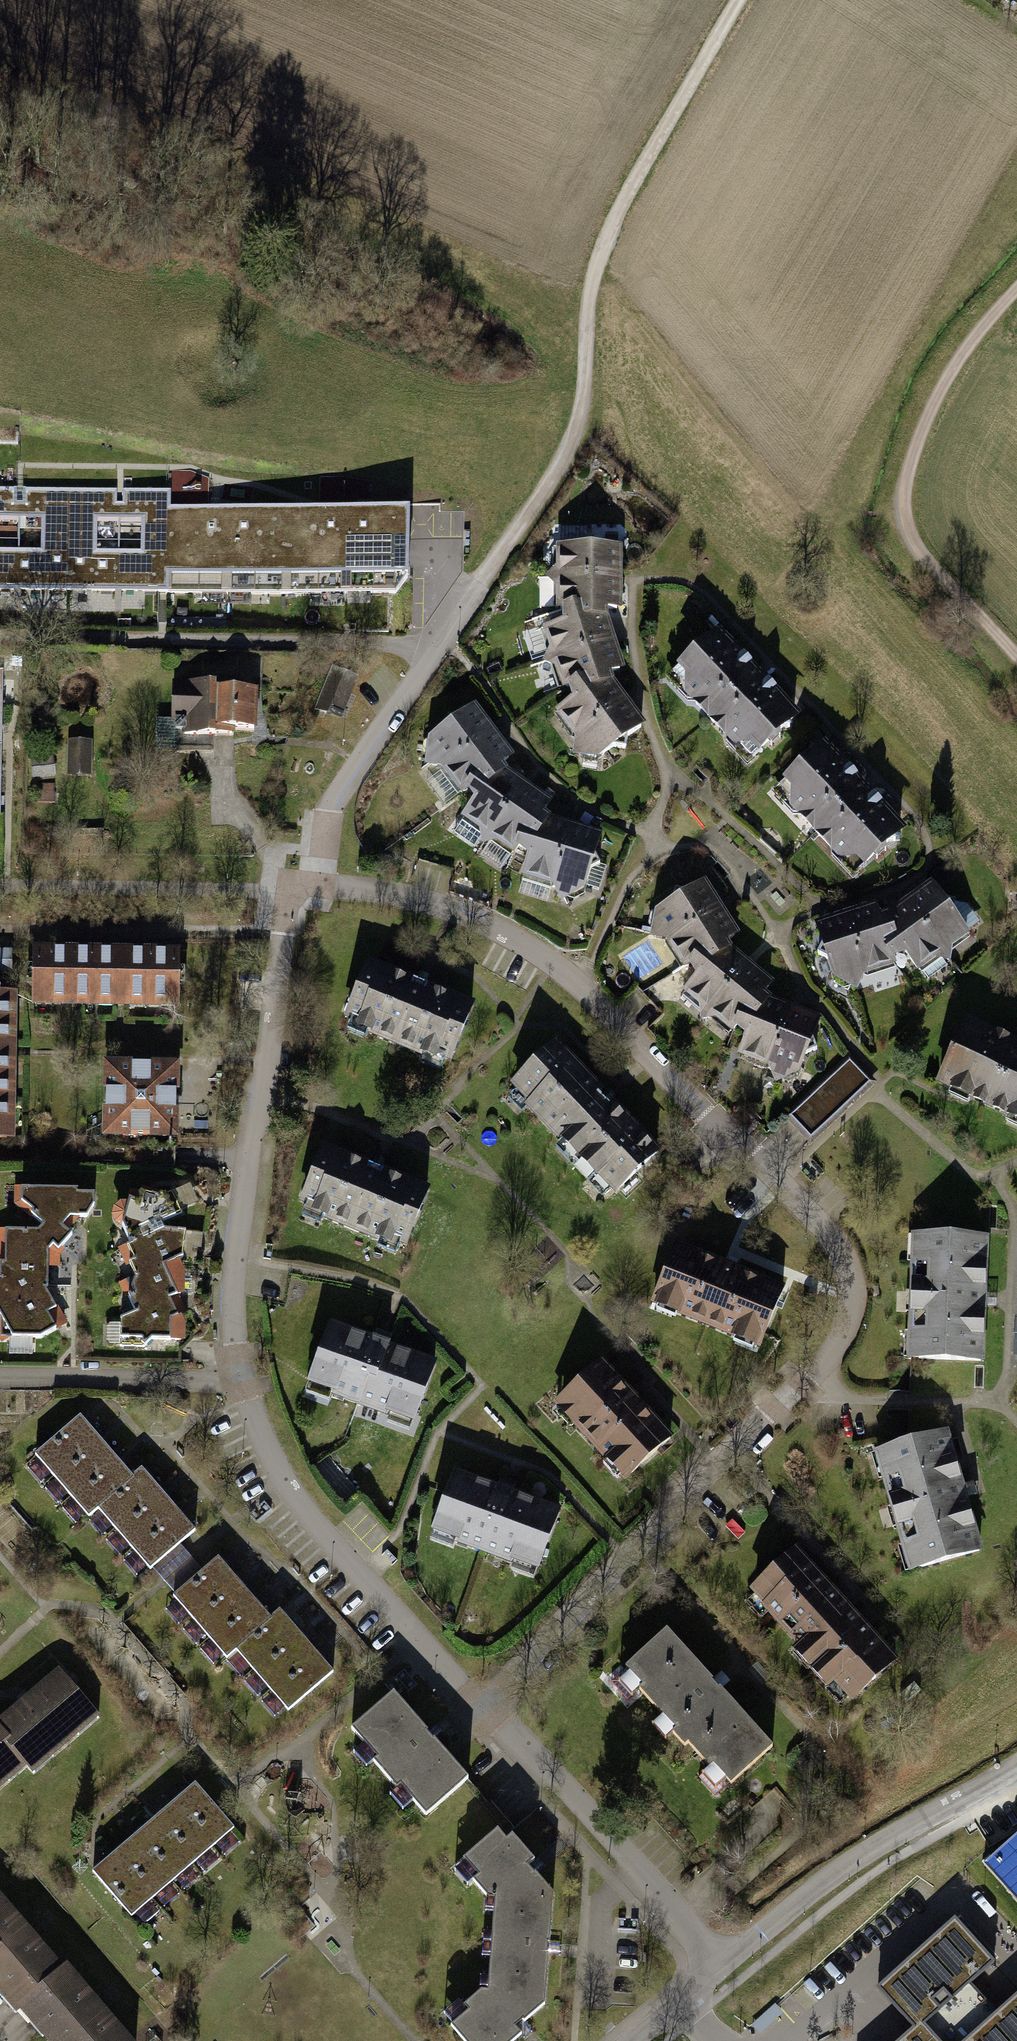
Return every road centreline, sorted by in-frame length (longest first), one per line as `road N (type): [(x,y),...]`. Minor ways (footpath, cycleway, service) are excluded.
road 1 (residential): [(485,1706),(719,1467),(843,1369),(874,1323),(867,1252),(588,985),(467,910),(301,887)]
road 2 (track): [(731,0),(607,213),(584,301),(580,424),(434,652)]
road 3 (residential): [(301,887),(282,933),(234,1272),(238,1373)]
road 4 (track): [(1016,664),(920,560),(895,496),(964,340),(1016,285)]
road 5 (track): [(0,641),(401,643),(434,652)]
road 6 (residential): [(238,1373),(280,1479),(350,1570),(485,1706)]
road 7 (residential): [(722,1974),(879,1848),(1016,1765)]
road 8 (residential): [(485,1706),(722,1974)]
road 9 (unclassified): [(301,887),(0,887)]
road 10 (residential): [(434,652),(329,810),(301,887)]
road 11 (residential): [(0,1377),(238,1373)]

